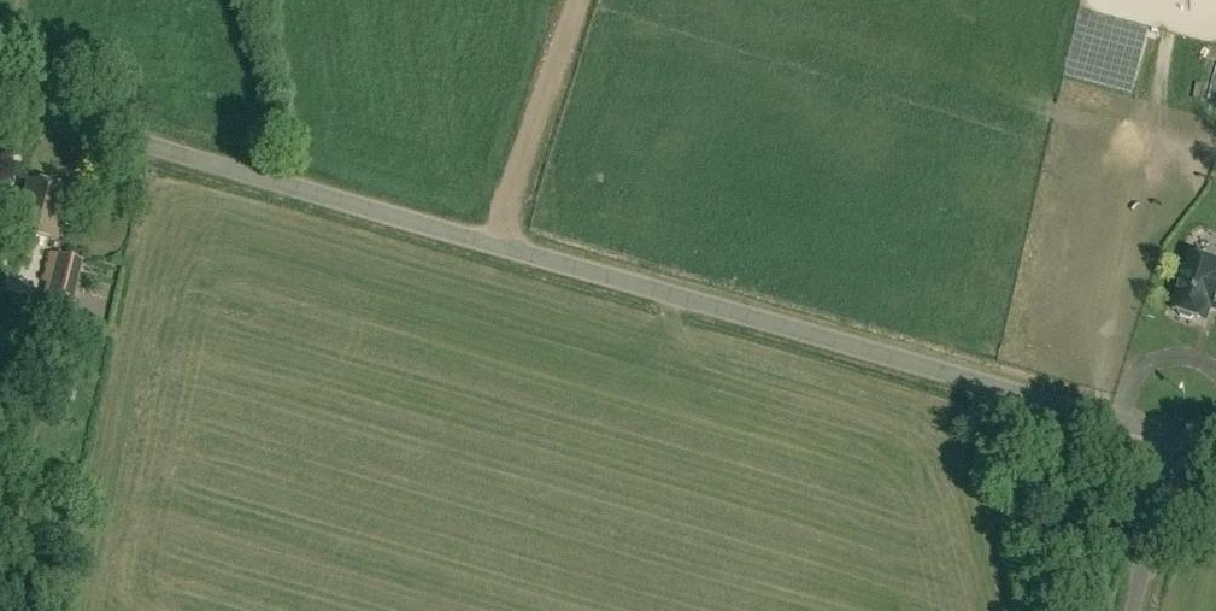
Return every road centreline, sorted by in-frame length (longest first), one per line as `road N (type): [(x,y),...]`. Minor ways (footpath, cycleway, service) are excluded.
road 1 (unclassified): [(1174,439),(0,104)]
road 2 (track): [(580,0),(501,252)]
road 3 (unclassified): [(1133,610),(1174,439)]

